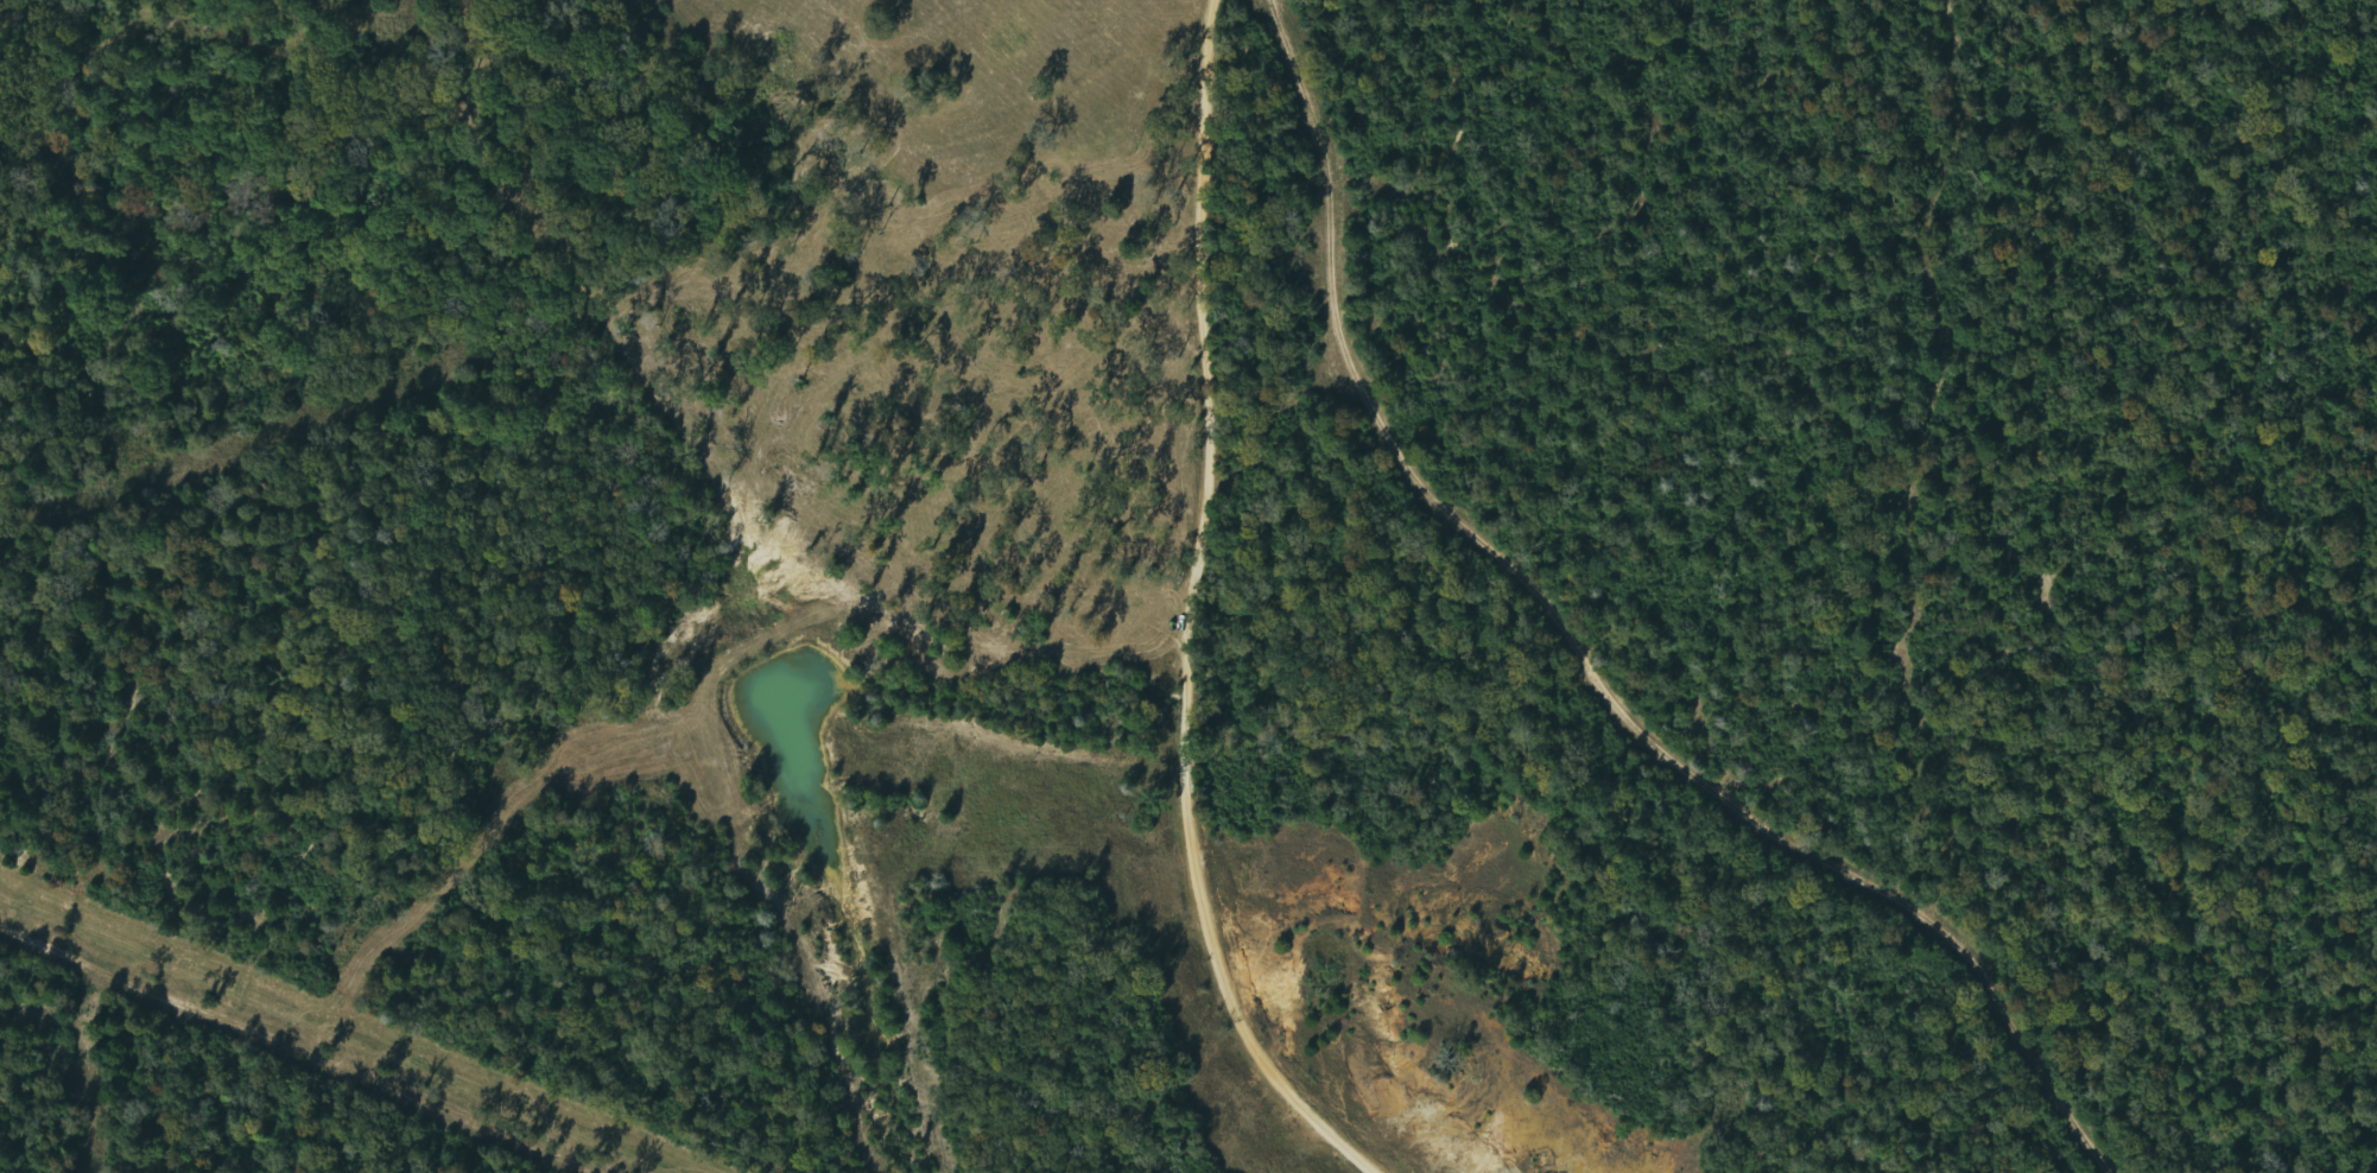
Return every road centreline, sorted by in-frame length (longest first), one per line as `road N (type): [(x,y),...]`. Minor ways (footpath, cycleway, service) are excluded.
road 1 (residential): [(1209,0),(1206,617),(1194,856),(1219,983),(1274,1089),(1362,1172)]

